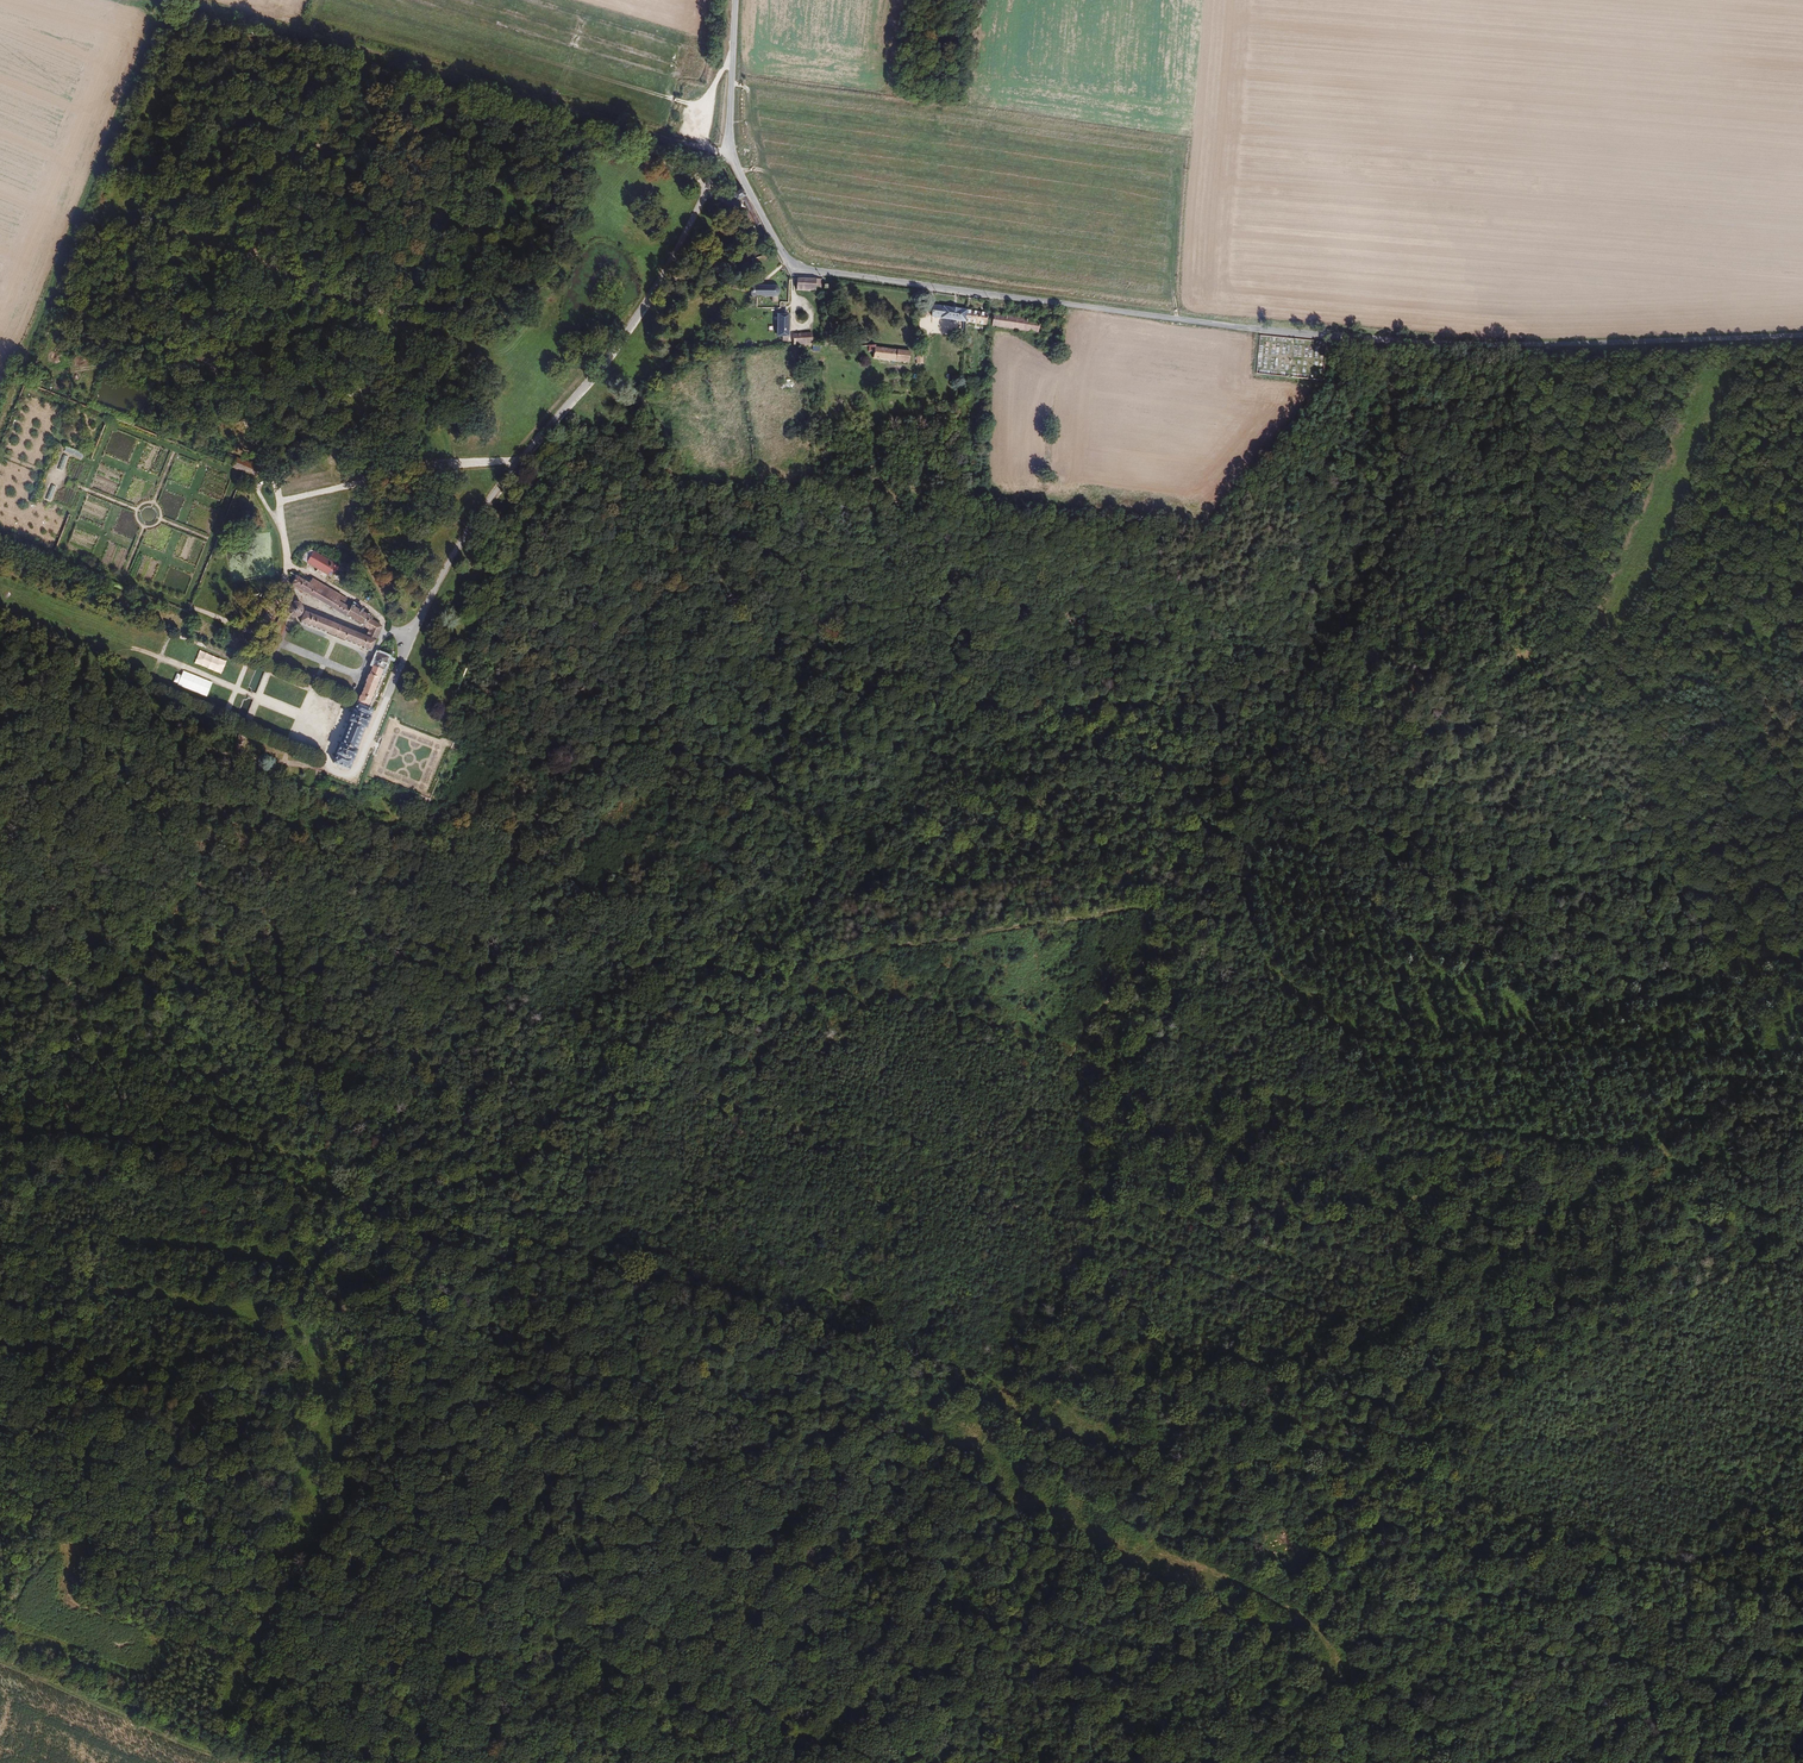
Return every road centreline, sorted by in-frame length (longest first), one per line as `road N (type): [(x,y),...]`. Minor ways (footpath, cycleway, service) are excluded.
road 1 (track): [(1182,905),(624,988),(601,997),(550,1125),(529,1153),(450,1176),(371,1173),(44,1098),(0,1097)]
road 2 (tertiary): [(735,0),(730,155),(774,242),(800,266),(1182,320),(1426,343),(1802,333)]
road 3 (track): [(262,636),(287,565),(275,480),(219,365),(271,221),(310,156),(432,113),(500,107),(708,175)]
road 4 (track): [(0,1487),(114,1537),(224,1601),(289,1611),(451,1607),(490,1580),(587,1485),(660,1464),(723,1482),(739,1495)]
road 5 (track): [(1426,343),(1372,365),(1360,379),(1339,443),(1345,500),(1330,572),(1230,777),(1182,905)]
road 6 (track): [(1226,789),(1306,820),(1447,926),(1566,977),(1654,966),(1741,924),(1802,910)]
road 7 (track): [(1254,1455),(1802,1601)]
road 8 (track): [(730,155),(194,0)]
road 9 (track): [(815,1289),(886,1314),(931,1361),(1109,1419),(1254,1455)]
road 10 (track): [(906,1762),(1254,1455)]
road 11 (track): [(1316,1762),(1340,1703),(1357,1696),(1438,1745),(1460,1749),(1545,1684),(1594,1586),(1626,1558)]
road 12 (track): [(958,1713),(824,1634),(783,1597),(739,1495)]
road 13 (track): [(438,321),(146,218)]
road 14 (track): [(1802,641),(1530,652)]
road 15 (track): [(240,1762),(0,1660)]
road 16 (track): [(510,1762),(659,1734),(696,1738),(730,1762)]
road 17 (track): [(225,623),(358,675),(384,633),(413,629)]
road 18 (track): [(0,1278),(67,1146),(70,1106)]
road 19 (track): [(1182,905),(1138,976),(1096,1012),(1074,1051)]
road 20 (track): [(384,633),(381,616),(287,565)]

